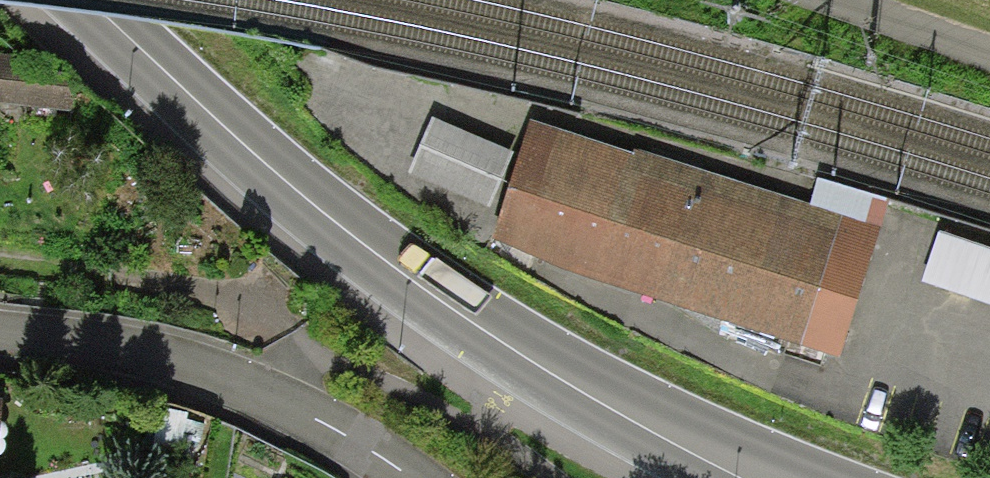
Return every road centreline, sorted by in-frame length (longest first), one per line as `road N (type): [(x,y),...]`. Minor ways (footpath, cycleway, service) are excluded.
road 1 (primary): [(74,0),(365,245),(530,357),(740,477)]
road 2 (residential): [(0,340),(77,349),(271,403),(377,455),(404,477)]
road 3 (track): [(834,0),(989,56)]

